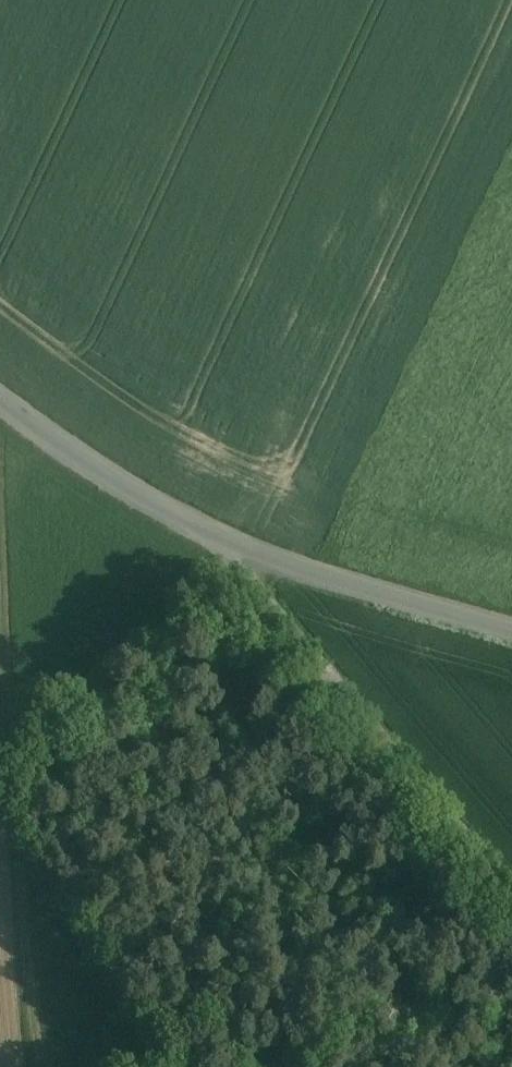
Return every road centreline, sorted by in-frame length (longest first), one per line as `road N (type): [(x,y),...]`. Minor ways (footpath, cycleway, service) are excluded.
road 1 (unclassified): [(236,546),(254,587),(511,901)]
road 2 (tertiary): [(236,546),(511,629)]
road 3 (tertiary): [(0,400),(55,442),(236,546)]

